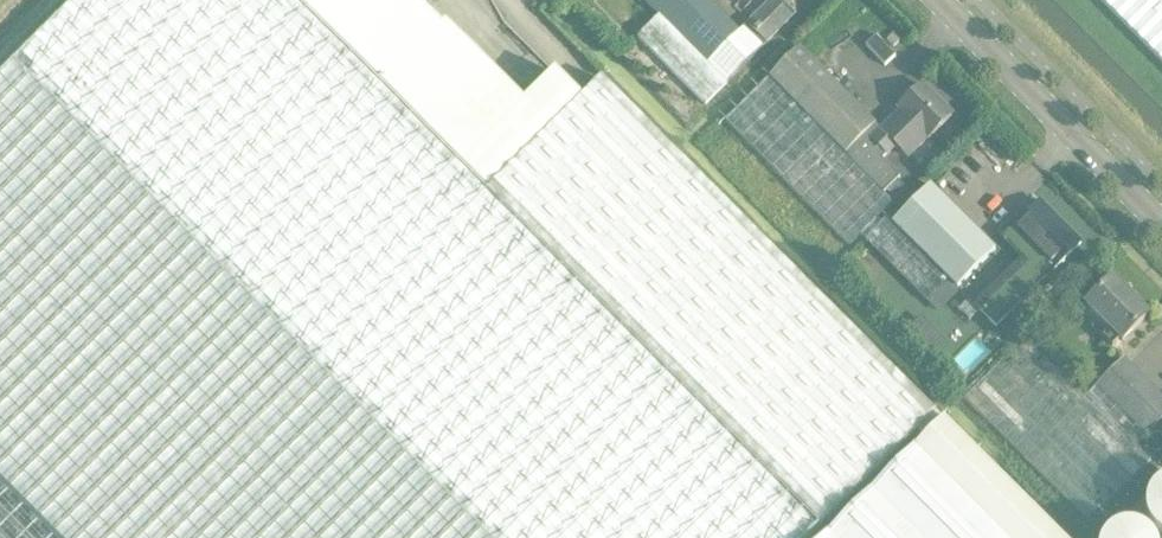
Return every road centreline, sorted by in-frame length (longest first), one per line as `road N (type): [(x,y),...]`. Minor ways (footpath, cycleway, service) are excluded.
road 1 (tertiary): [(1161,223),(939,0)]

